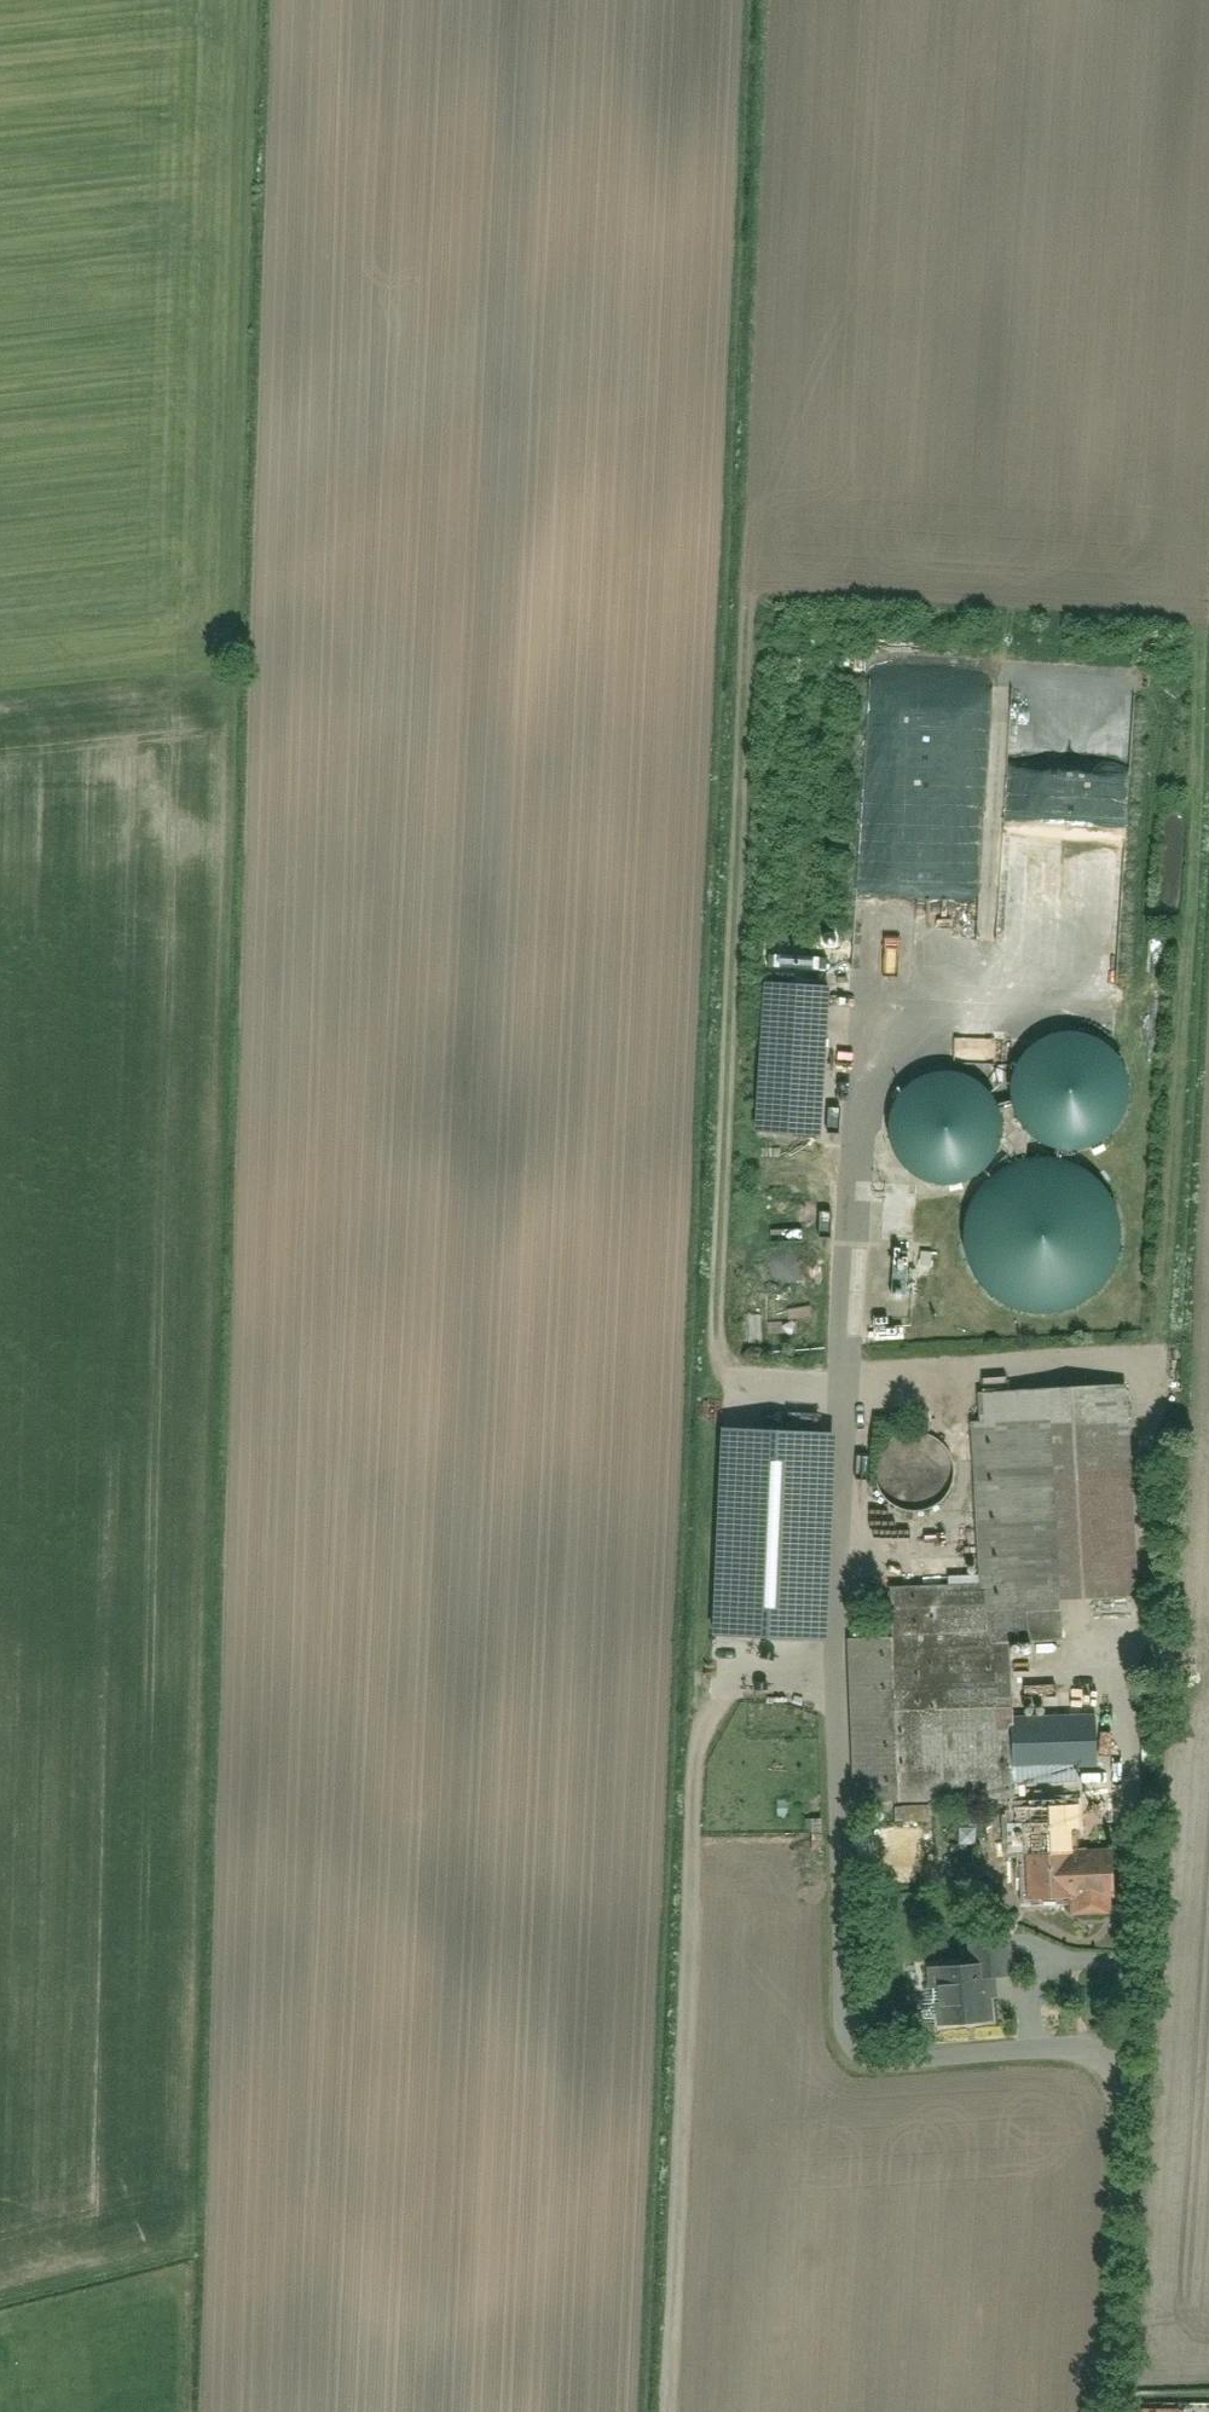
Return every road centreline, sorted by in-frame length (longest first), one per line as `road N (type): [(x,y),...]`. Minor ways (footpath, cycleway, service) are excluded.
road 1 (track): [(1124,2050),(1035,2046),(888,2062),(862,2057),(837,2029),(831,2000),(844,1596)]

